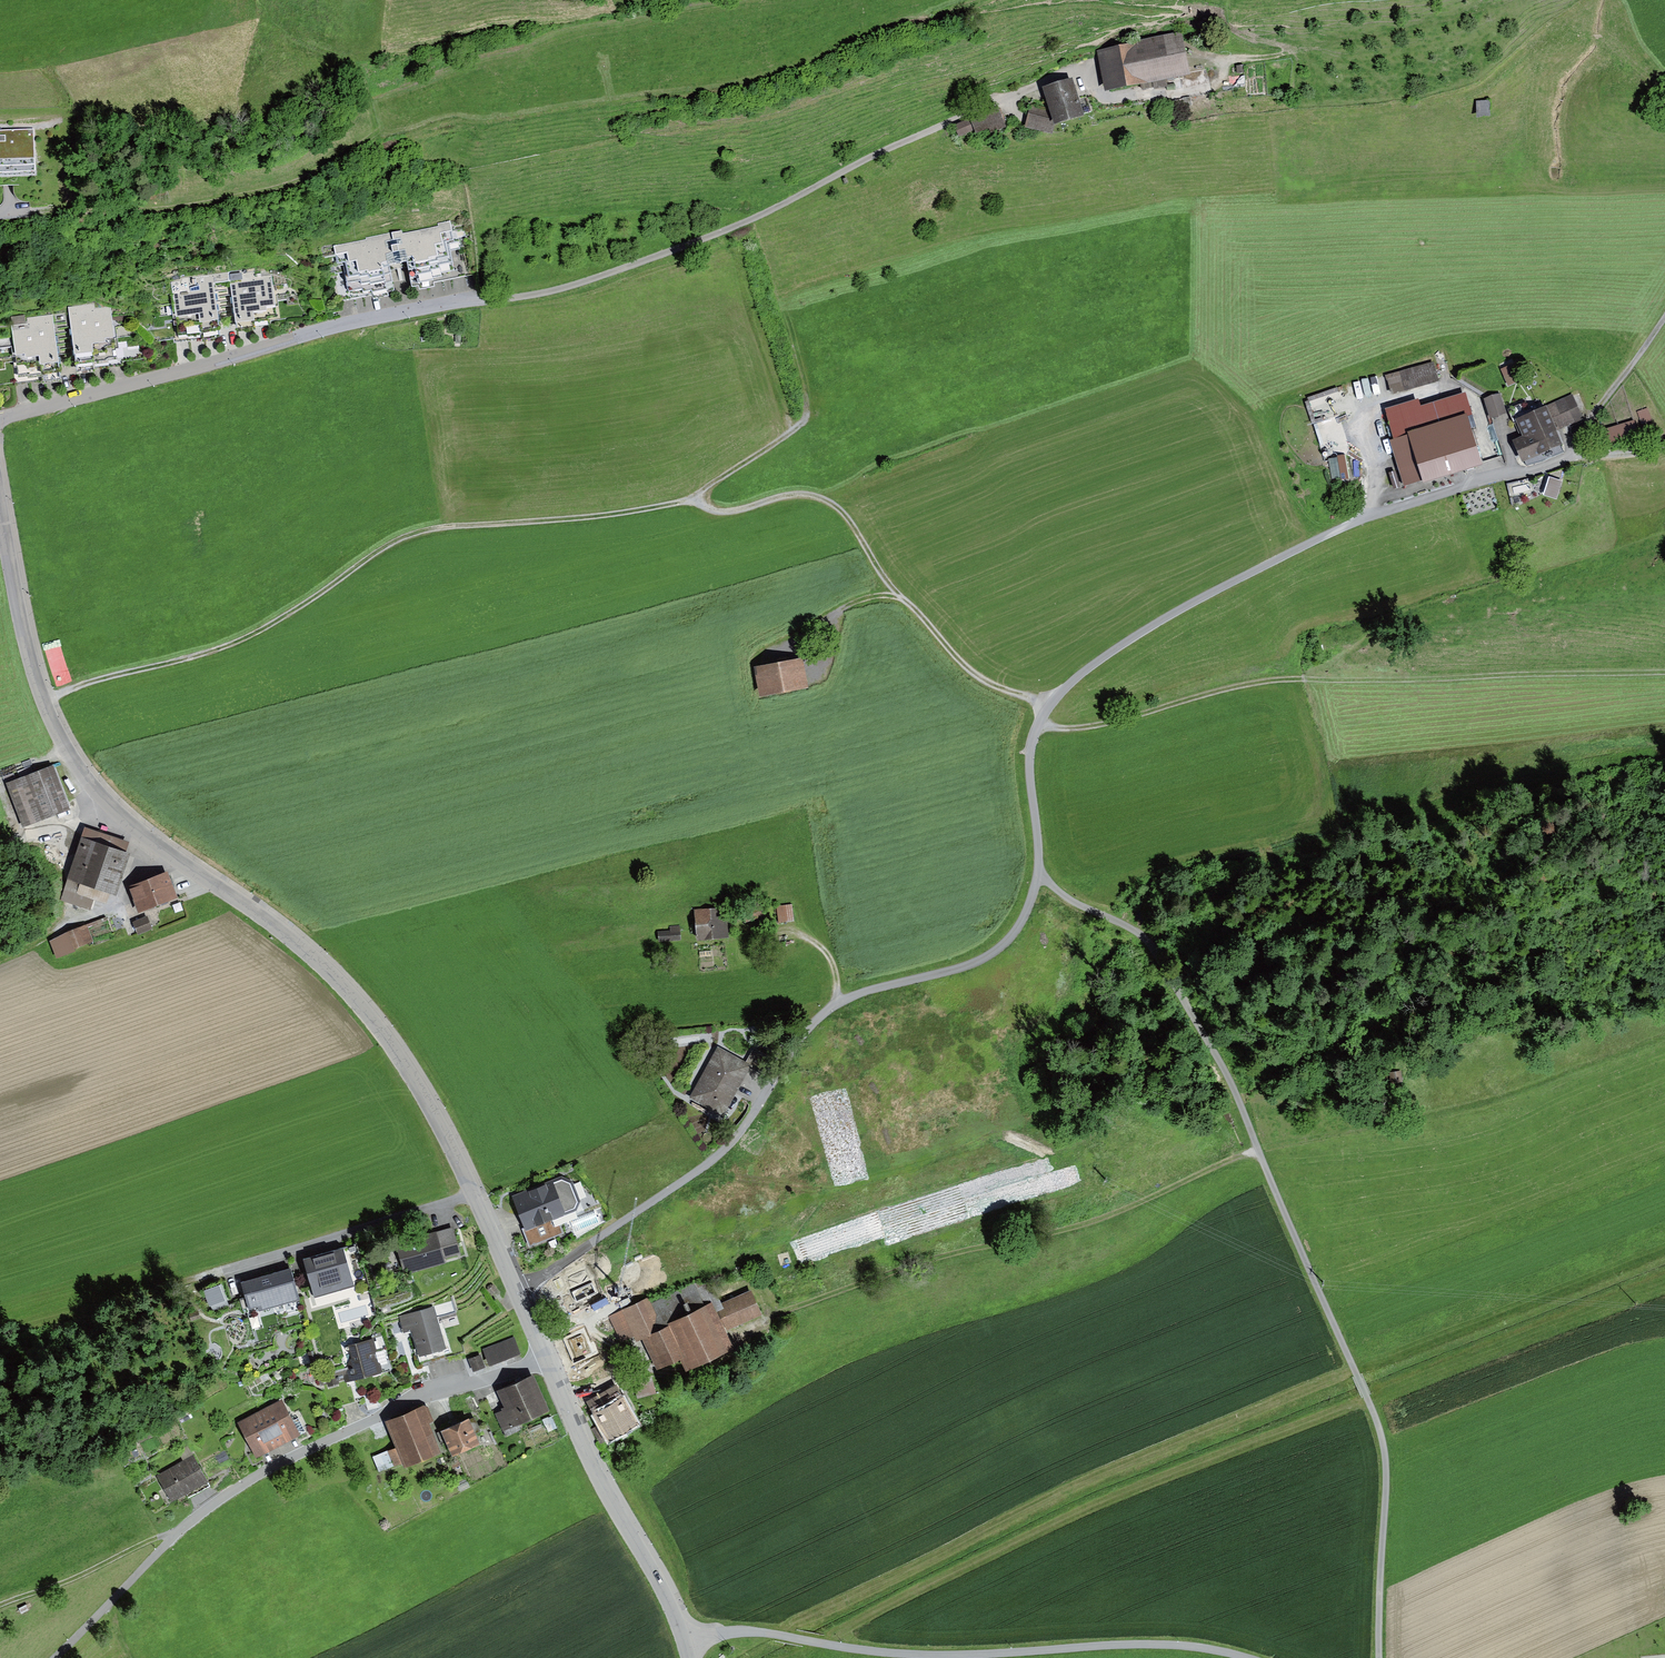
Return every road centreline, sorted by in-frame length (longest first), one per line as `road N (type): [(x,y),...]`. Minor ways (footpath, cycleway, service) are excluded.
road 1 (track): [(44,700),(219,651),(407,535),(695,501),(724,512),(803,493),(828,501),(849,520),(885,580),(974,675),(1048,708)]
road 2 (residential): [(0,505),(44,700),(74,765),(117,811),(294,941),(366,1009),(439,1121),(517,1293)]
road 3 (unclassified): [(1563,460),(1376,513),(1152,625),(1071,683),(1048,708),(1030,755),(1038,875)]
road 4 (unclassified): [(517,1293),(721,1155),(810,1025),(836,1002),(955,969),(1009,939),(1038,875)]
road 5 (track): [(1080,71),(874,154),(751,220),(602,276),(486,300)]
road 6 (track): [(1039,725),(1079,732),(1266,682),(1664,673)]
road 7 (unclassified): [(1038,875),(1126,925),(1175,985),(1227,1067),(1357,1375)]
road 8 (unclassified): [(686,1638),(747,1632),(915,1656),(1175,1645),(1247,1657)]
road 9 (residential): [(0,423),(358,323),(486,300)]
road 10 (track): [(1295,50),(1255,41),(1213,12),(1096,1),(907,22)]
road 11 (residential): [(517,1293),(589,1453),(686,1638)]
road 12 (track): [(30,211),(197,205),(289,185),(383,128)]
road 13 (track): [(1357,1375),(1384,1444),(1379,1657)]
road 14 (track): [(1080,71),(1104,98),(1171,95),(1213,86),(1240,59),(1325,44)]
road 15 (track): [(155,839),(117,909),(0,959)]
road 16 (track): [(182,1277),(0,1333)]
road 17 (track): [(1664,314),(1563,460)]
road 18 (track): [(778,656),(849,604),(882,596),(904,600)]
road 19 (track): [(0,845),(117,811)]

